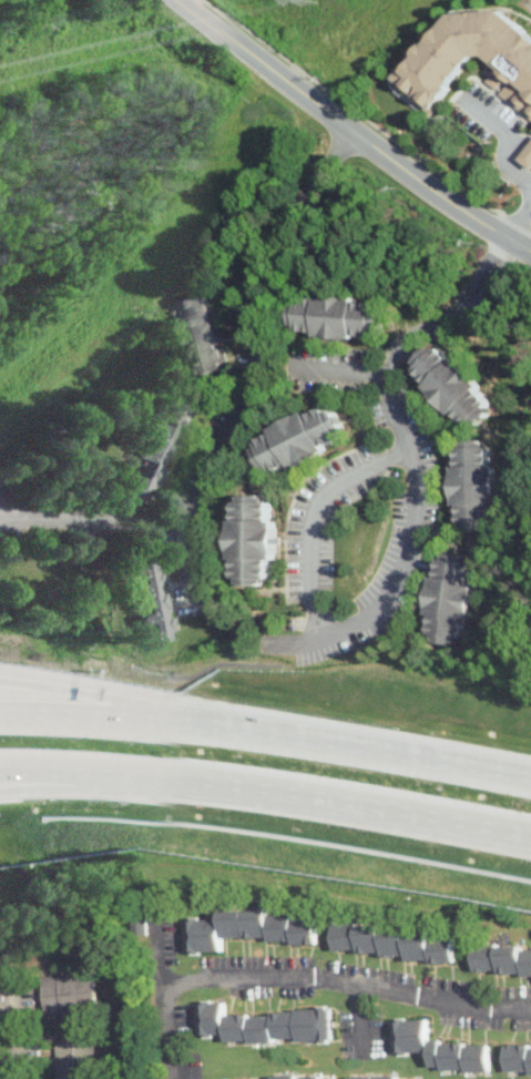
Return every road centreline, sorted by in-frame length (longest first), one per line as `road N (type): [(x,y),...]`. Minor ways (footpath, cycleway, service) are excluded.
road 1 (residential): [(510,238),(460,307),(407,346),(389,379),(418,496),(416,530),(390,600),(365,624),(329,638),(264,642)]
road 2 (residential): [(348,126),(266,283),(246,406),(186,497),(186,570),(225,631)]
road 3 (motorway): [(530,779),(197,723),(0,711)]
road 4 (tertiary): [(184,0),(419,181),(530,250)]
road 5 (motorway): [(191,781),(530,838)]
road 6 (motorway): [(267,733),(0,680)]
road 7 (motorway): [(0,769),(191,781)]
road 8 (motorway): [(0,790),(191,781)]
road 9 (residential): [(181,528),(0,516)]

